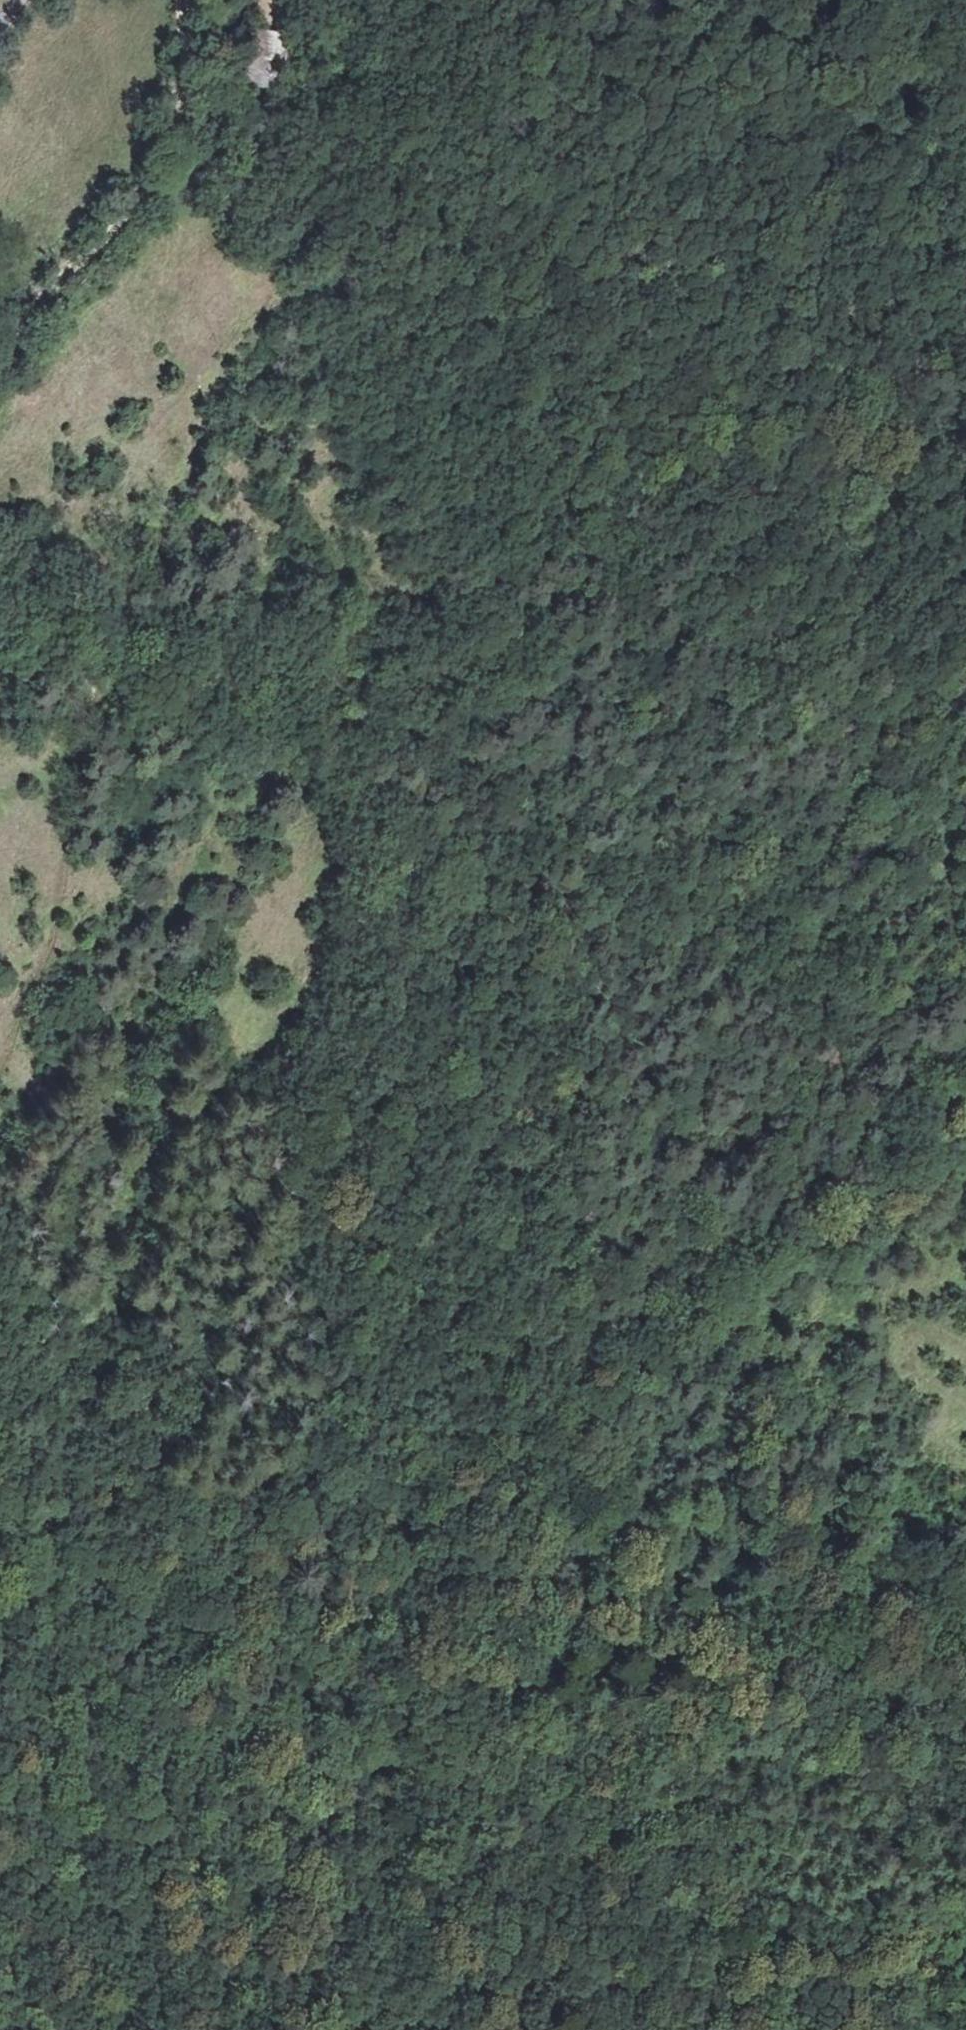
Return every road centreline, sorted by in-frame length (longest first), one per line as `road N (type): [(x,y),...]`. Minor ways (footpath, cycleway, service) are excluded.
road 1 (track): [(30,313),(129,214),(150,175),(179,92),(185,0)]

